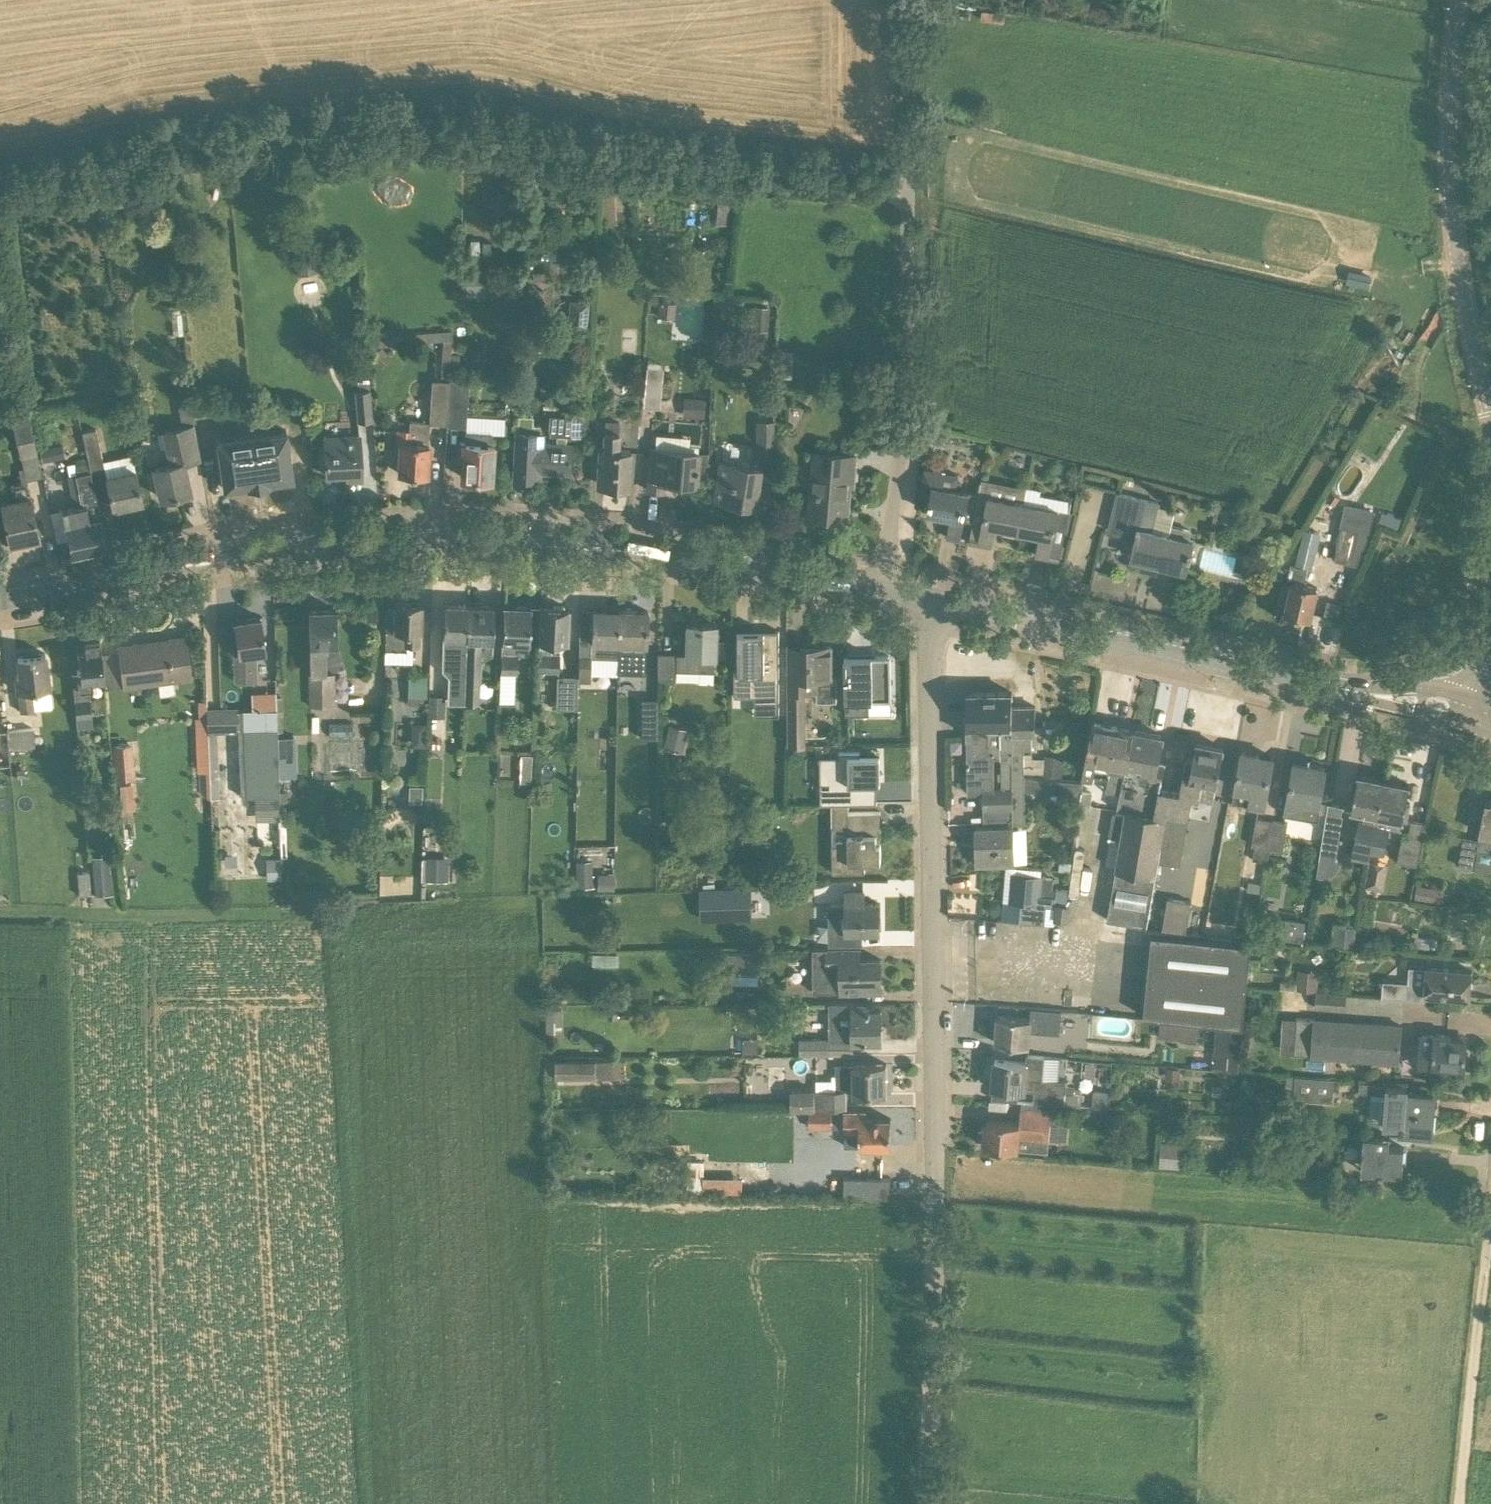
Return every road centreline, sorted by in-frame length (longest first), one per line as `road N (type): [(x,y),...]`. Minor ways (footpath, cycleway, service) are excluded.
road 1 (tertiary): [(882,591),(608,544),(420,536),(183,559),(0,597)]
road 2 (unclassified): [(935,1212),(931,600)]
road 3 (unclassified): [(882,591),(907,367),(908,0)]
road 4 (tertiary): [(1466,711),(931,600)]
road 5 (tertiary): [(1490,418),(1446,194),(1443,61),(1452,0)]
road 6 (track): [(0,914),(417,908)]
road 7 (unclassified): [(935,1212),(927,1503)]
road 8 (track): [(1486,1254),(1459,1503)]

